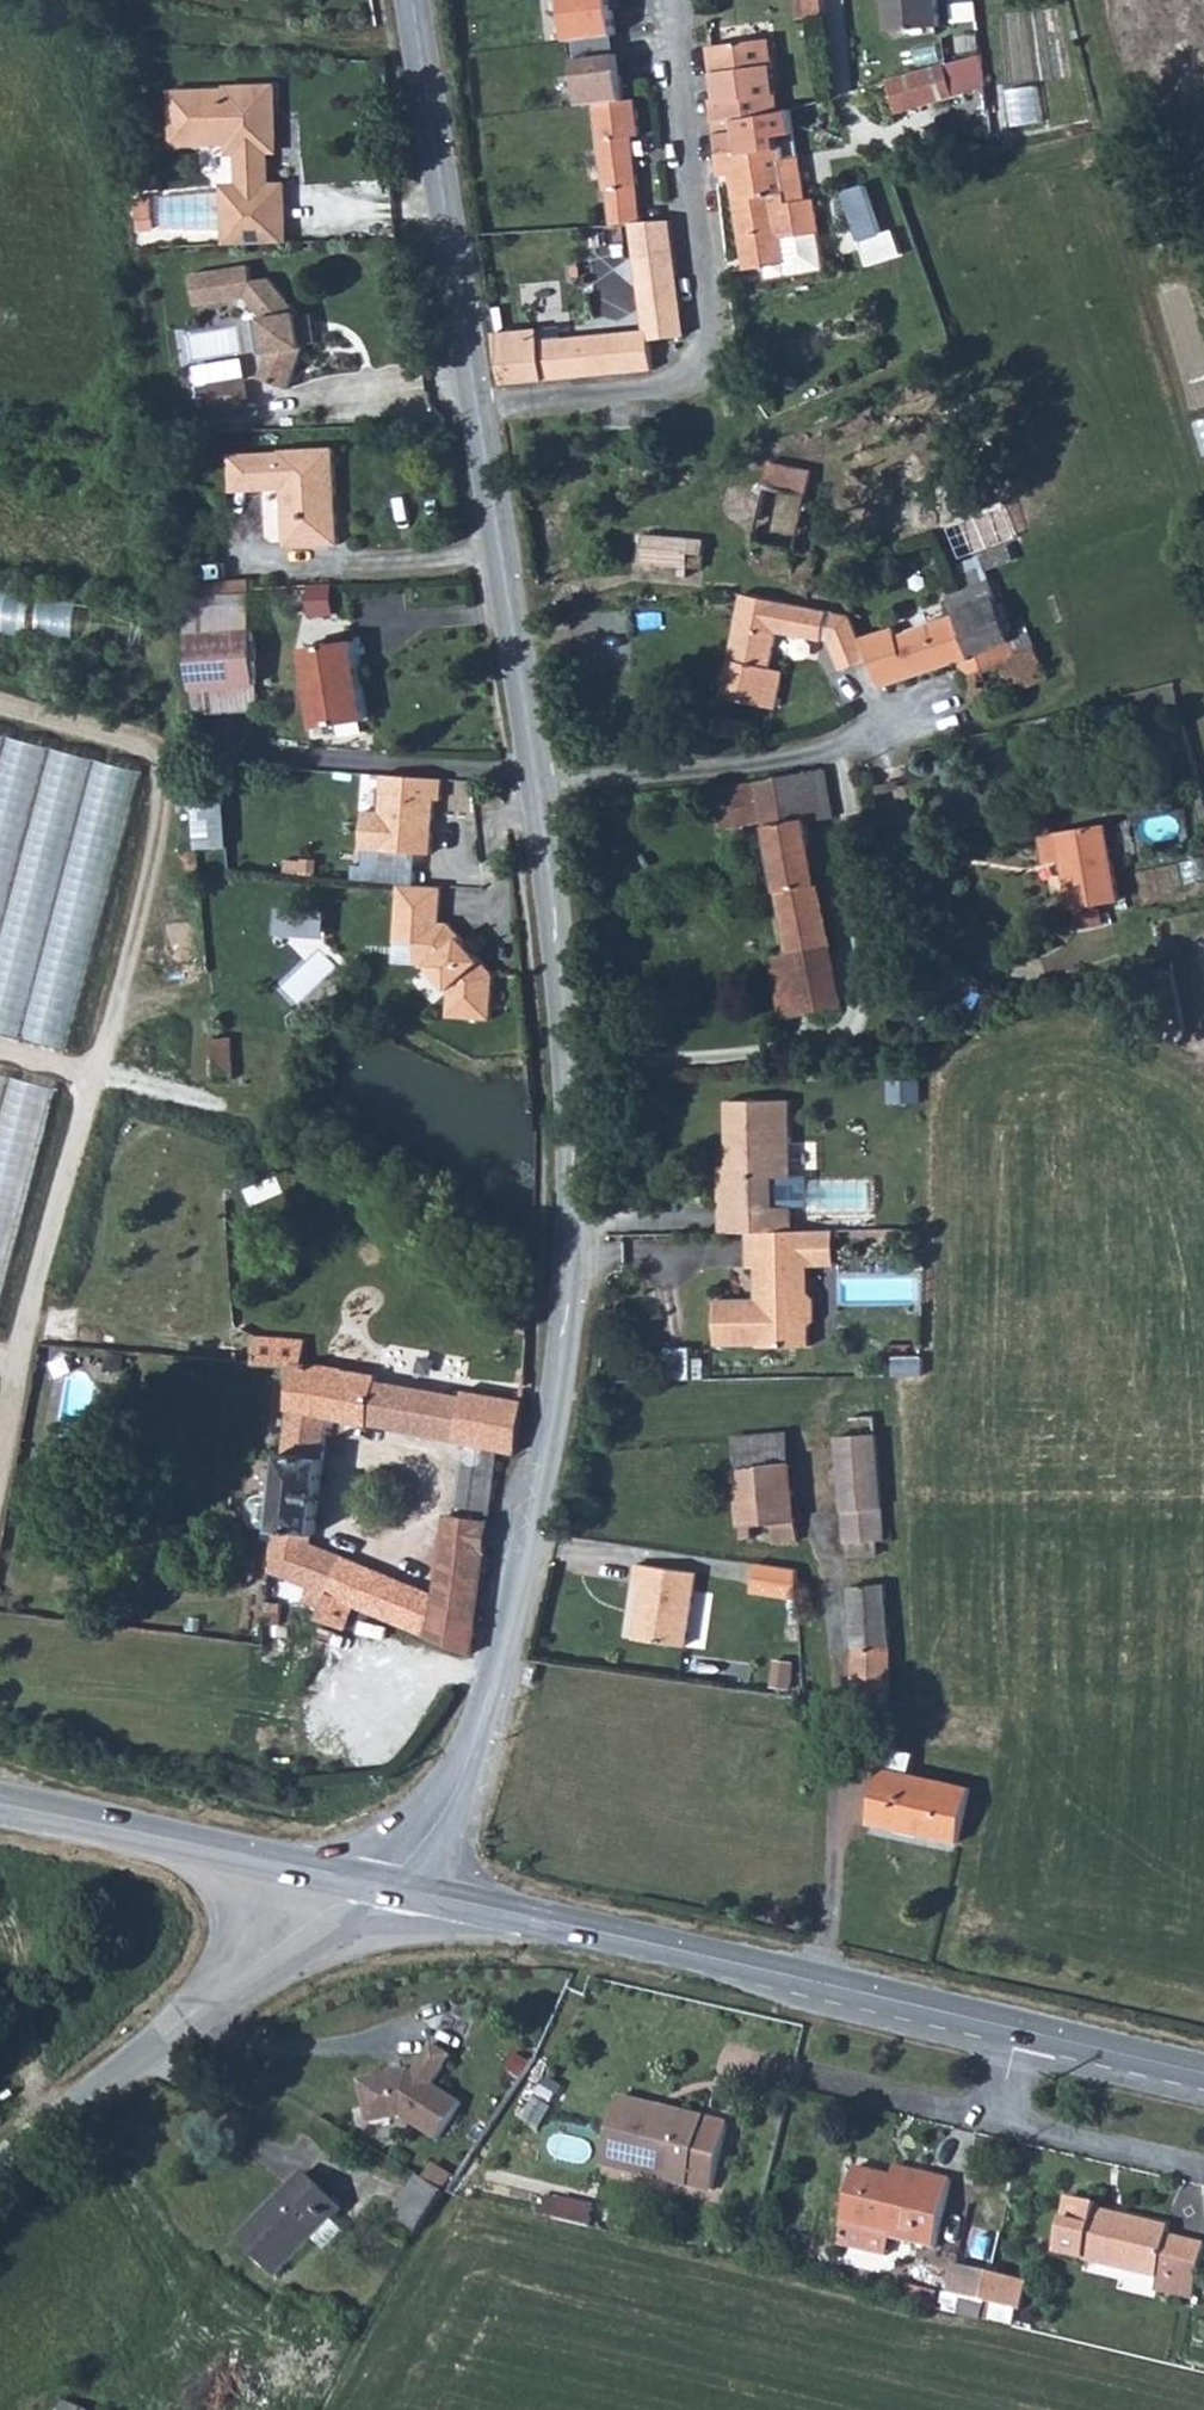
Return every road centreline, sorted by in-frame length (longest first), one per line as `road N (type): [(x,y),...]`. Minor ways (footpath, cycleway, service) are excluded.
road 1 (tertiary): [(409,0),(534,784),(573,1080),(574,1217),(559,1379),(518,1569),(466,1748),(437,1805),(367,1885)]
road 2 (secondary): [(367,1885),(1203,2074)]
road 3 (tertiary): [(0,2173),(157,2044),(316,1940),(367,1885)]
road 4 (secondary): [(0,1805),(367,1885)]
road 5 (track): [(180,746),(532,772)]

